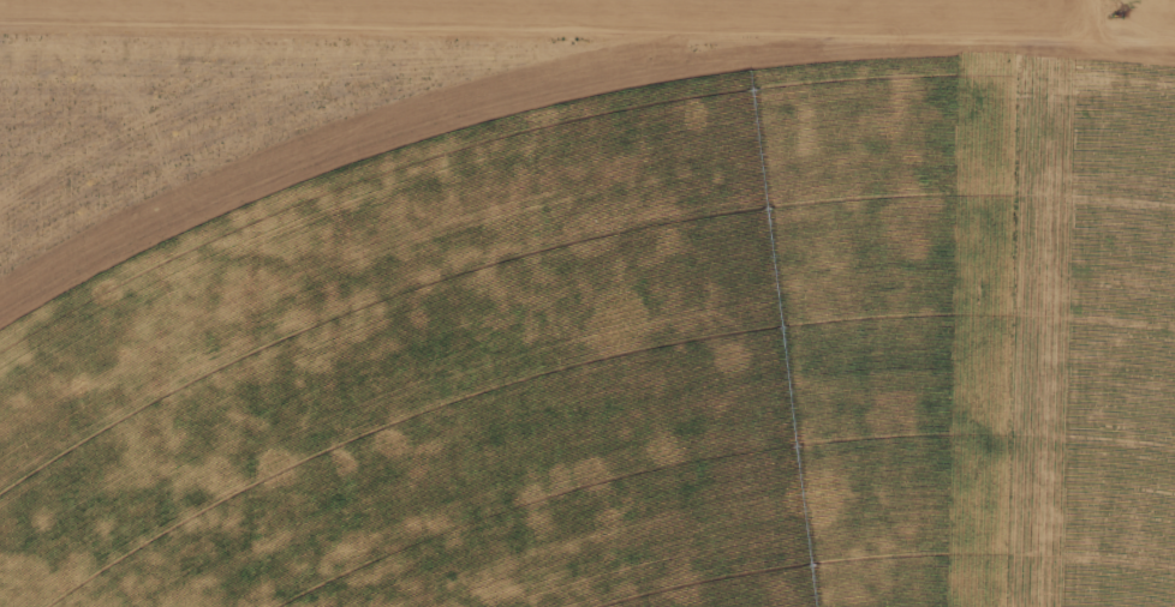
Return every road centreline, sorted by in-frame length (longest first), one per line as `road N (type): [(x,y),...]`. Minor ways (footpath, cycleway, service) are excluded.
road 1 (residential): [(1174,74),(0,61)]

